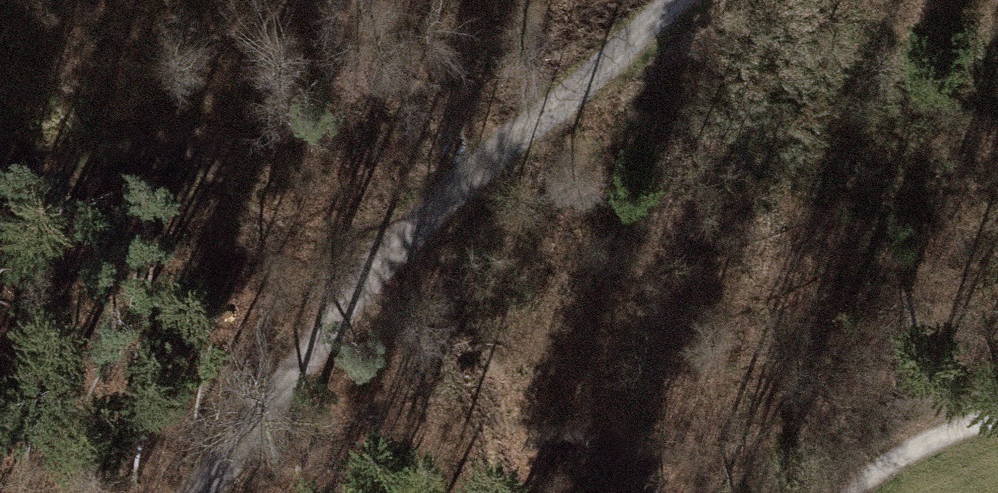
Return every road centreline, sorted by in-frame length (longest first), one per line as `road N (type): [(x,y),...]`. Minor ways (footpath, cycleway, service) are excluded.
road 1 (track): [(675,0),(381,259),(210,492)]
road 2 (track): [(331,0),(381,259)]
road 3 (track): [(854,492),(920,445),(997,419)]

